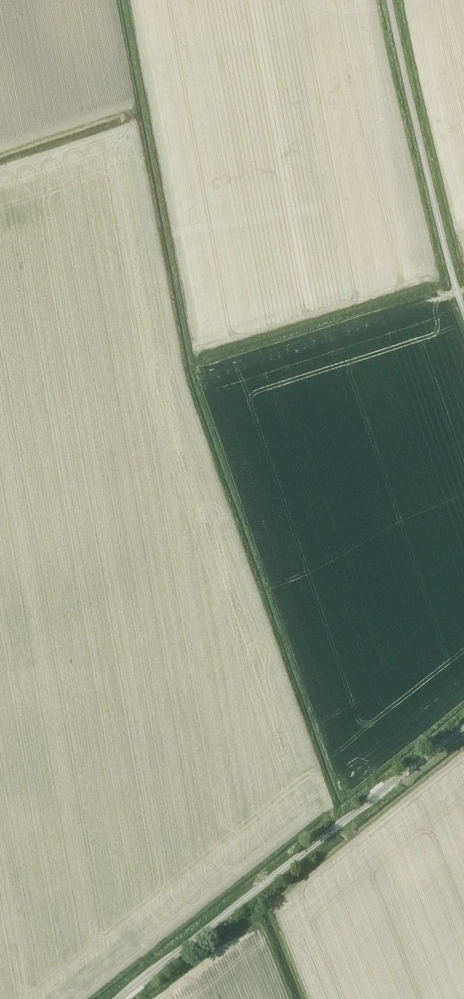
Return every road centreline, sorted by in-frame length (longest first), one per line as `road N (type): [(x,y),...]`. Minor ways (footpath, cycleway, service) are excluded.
road 1 (unclassified): [(119,998),(463,725)]

